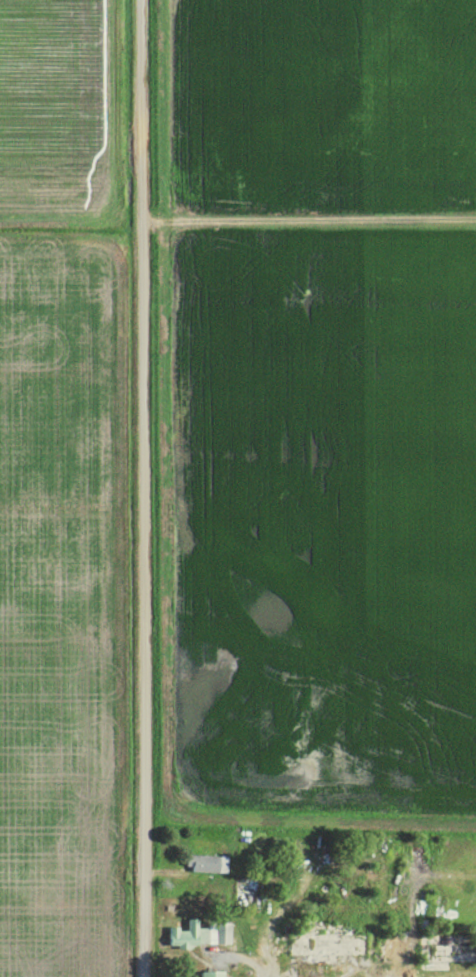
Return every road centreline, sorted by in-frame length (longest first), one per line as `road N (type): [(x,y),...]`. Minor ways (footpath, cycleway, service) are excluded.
road 1 (residential): [(145,976),(143,0)]

